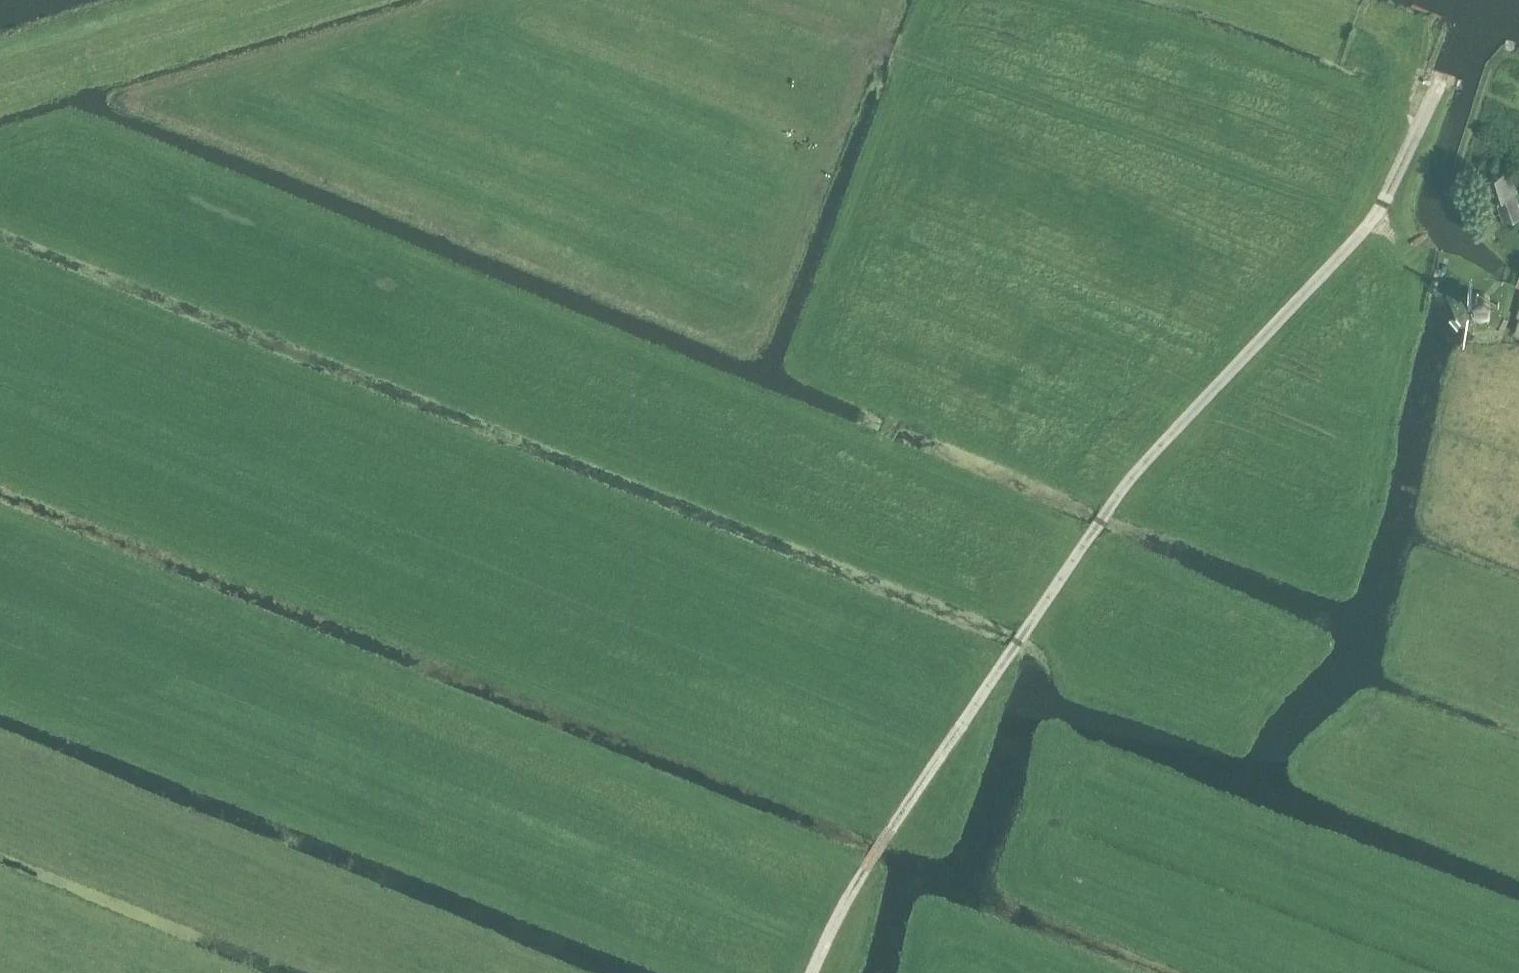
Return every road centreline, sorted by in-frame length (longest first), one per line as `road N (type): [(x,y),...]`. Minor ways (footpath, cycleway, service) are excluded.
road 1 (unclassified): [(886,842),(1161,444),(1381,213),(1444,78)]

